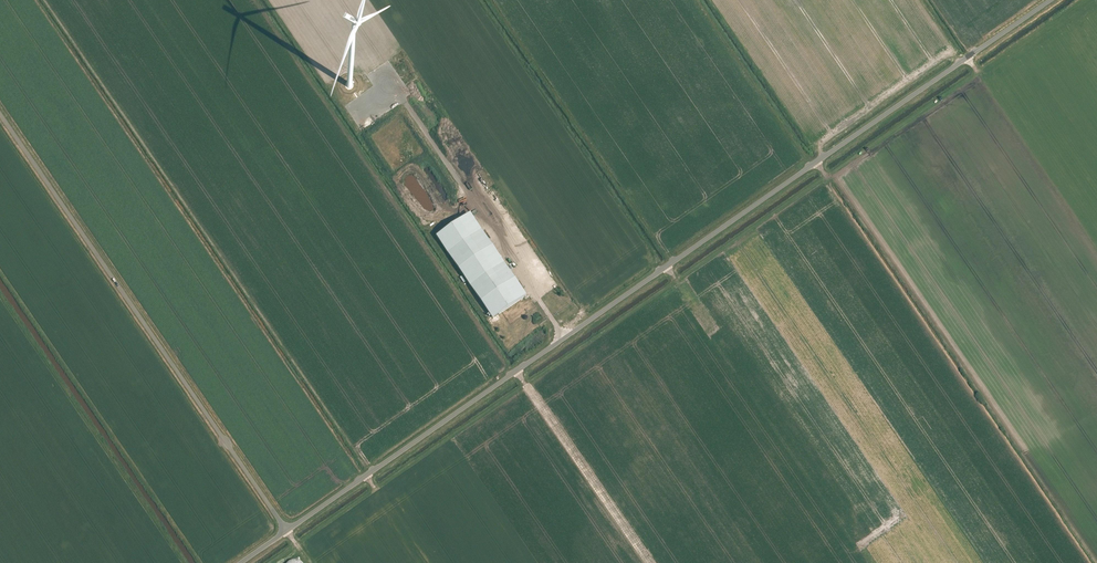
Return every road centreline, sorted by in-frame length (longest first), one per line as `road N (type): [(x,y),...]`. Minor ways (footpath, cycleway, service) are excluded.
road 1 (unclassified): [(286,531),(1050,0)]
road 2 (unclassified): [(286,531),(0,116)]

